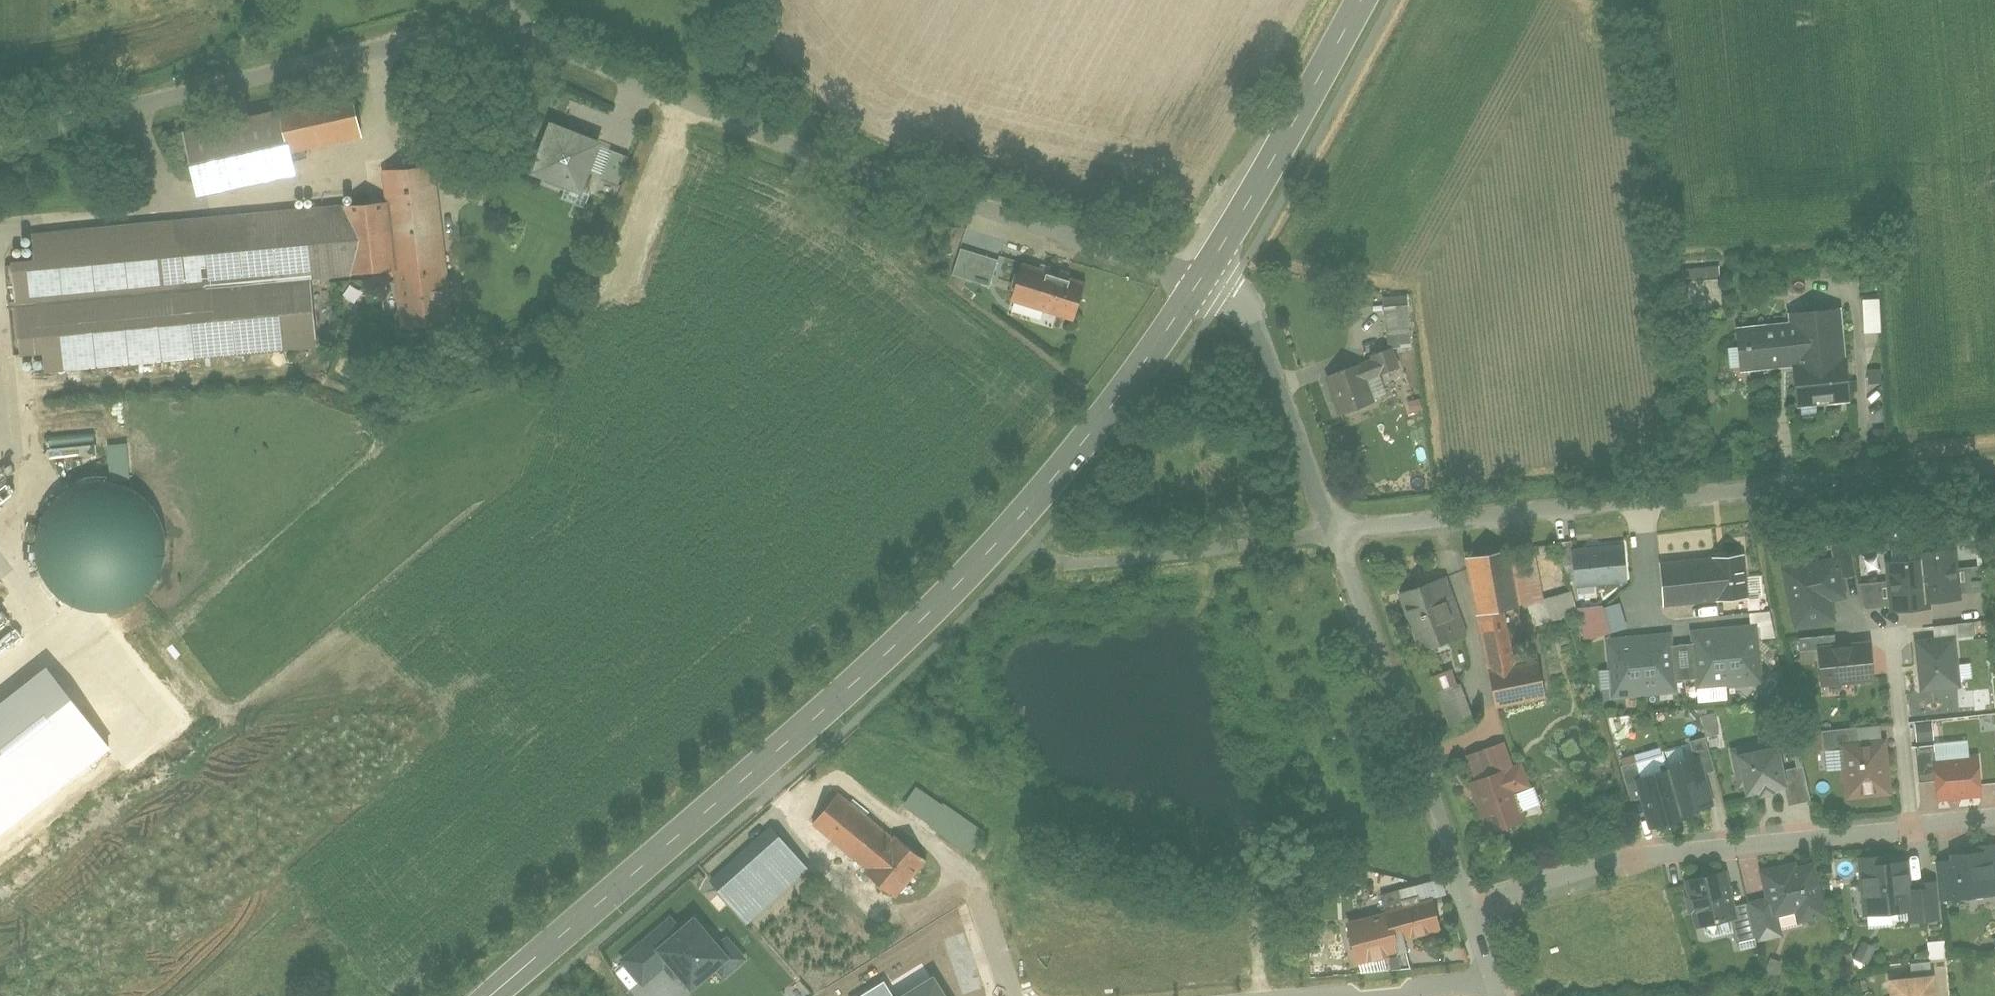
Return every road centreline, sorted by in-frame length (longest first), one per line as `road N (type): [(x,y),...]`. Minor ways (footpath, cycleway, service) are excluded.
road 1 (tertiary): [(1202,284),(1113,412),(939,605),(494,995)]
road 2 (residential): [(501,11),(519,33),(1202,284)]
road 3 (residential): [(1994,471),(1338,539)]
road 4 (residential): [(1994,821),(1642,857),(1469,905)]
road 5 (residential): [(0,136),(286,73),(465,28),(501,11)]
road 6 (residential): [(1338,539),(1469,905)]
road 7 (tertiary): [(1361,0),(1202,284)]
road 8 (residential): [(1338,539),(1071,565)]
road 9 (residential): [(1257,324),(1338,539)]
road 10 (residential): [(1498,985),(1371,995)]

